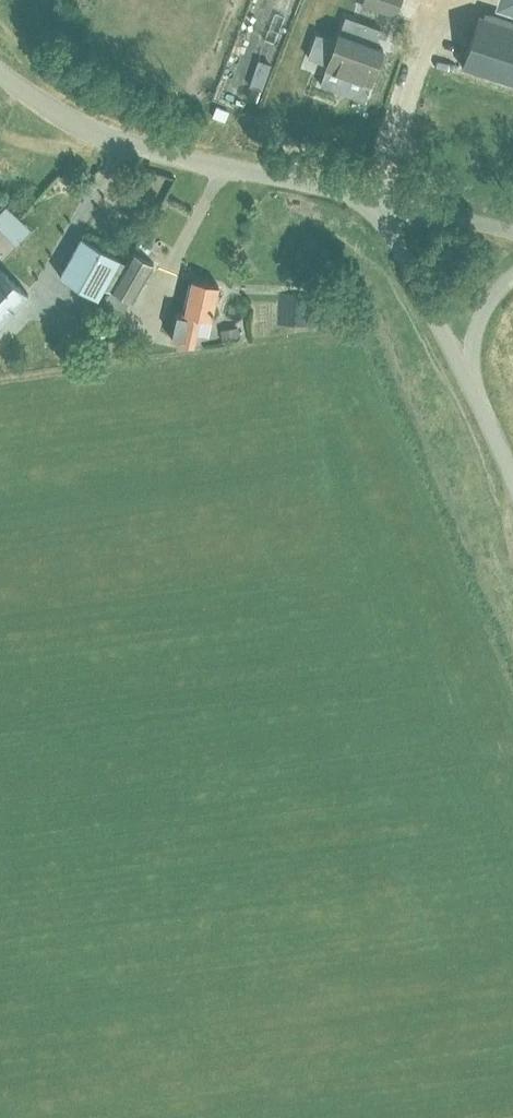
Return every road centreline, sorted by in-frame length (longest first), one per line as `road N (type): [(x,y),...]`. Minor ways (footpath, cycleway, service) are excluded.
road 1 (tertiary): [(378,198),(152,149),(69,118),(0,67)]
road 2 (unclassified): [(464,372),(378,198)]
road 3 (tertiary): [(512,231),(378,198)]

